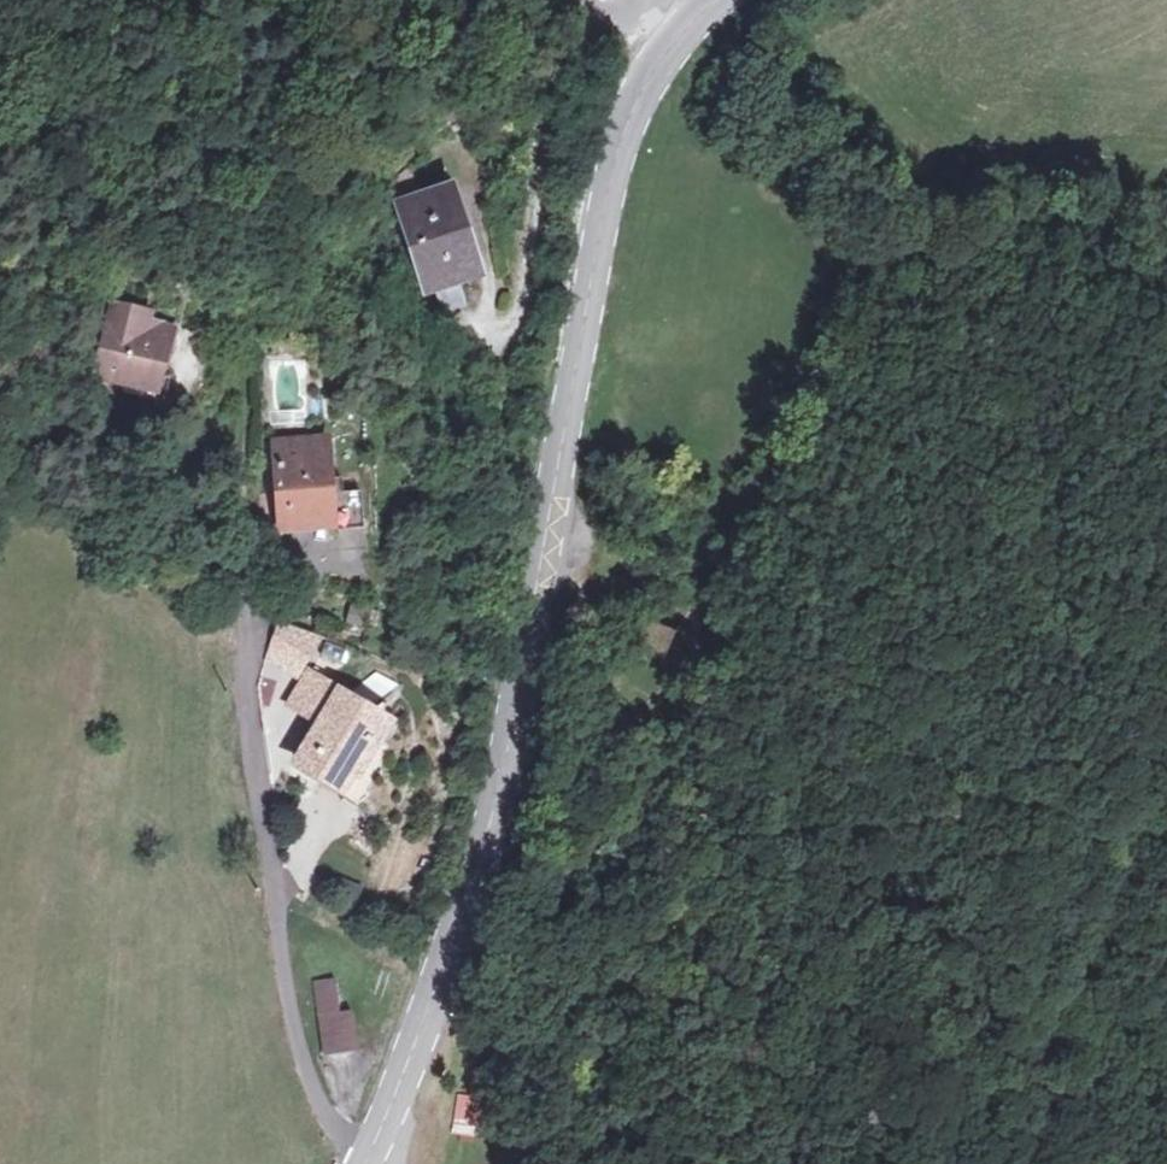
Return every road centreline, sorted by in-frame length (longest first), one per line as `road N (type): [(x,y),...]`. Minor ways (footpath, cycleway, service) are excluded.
road 1 (secondary): [(726,0),(665,60),(615,161),(487,820),(453,946),(364,1163)]
road 2 (track): [(20,0),(74,27),(210,197),(255,337),(246,613),(191,514),(182,468)]
road 3 (track): [(678,789),(891,321),(963,254),(1040,235),(1116,236),(1166,253)]
road 4 (residential): [(246,613),(244,701),(294,1029),(302,1068),(354,1163)]
road 5 (track): [(1166,693),(1007,1163)]
road 6 (track): [(476,1163),(678,789)]

